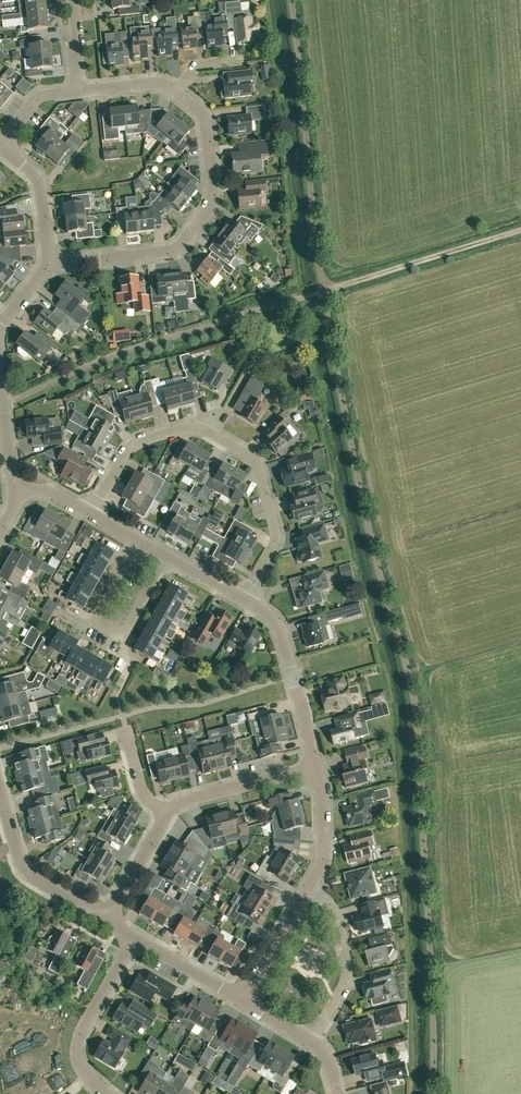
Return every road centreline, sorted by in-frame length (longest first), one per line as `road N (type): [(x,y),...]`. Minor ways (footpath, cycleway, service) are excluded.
road 1 (track): [(324,291),(366,523),(416,714),(433,1093)]
road 2 (residential): [(247,600),(274,548),(264,480),(244,454),(201,433),(148,440),(128,453),(92,514)]
road 3 (residential): [(50,263),(168,253),(192,238),(211,201),(206,127),(179,93)]
road 4 (track): [(292,0),(324,291)]
road 5 (track): [(520,230),(324,291)]
road 6 (residential): [(166,558),(129,632),(106,630),(101,614),(132,539)]
road 7 (residential): [(316,772),(283,634),(247,600)]
road 8 (residential): [(111,921),(22,864),(0,791)]
road 9 (residential): [(109,1093),(88,1074),(88,1030),(138,940)]
road 10 (residential): [(313,1049),(342,995),(345,970),(331,920),(307,901)]
road 11 (residential): [(169,816),(316,772)]
road 12 (residential): [(307,901),(324,857),(316,772)]
road 13 (unclassified): [(3,146),(36,181),(50,263)]
road 14 (residential): [(245,1006),(138,940)]
road 15 (residential): [(245,1006),(307,901)]

